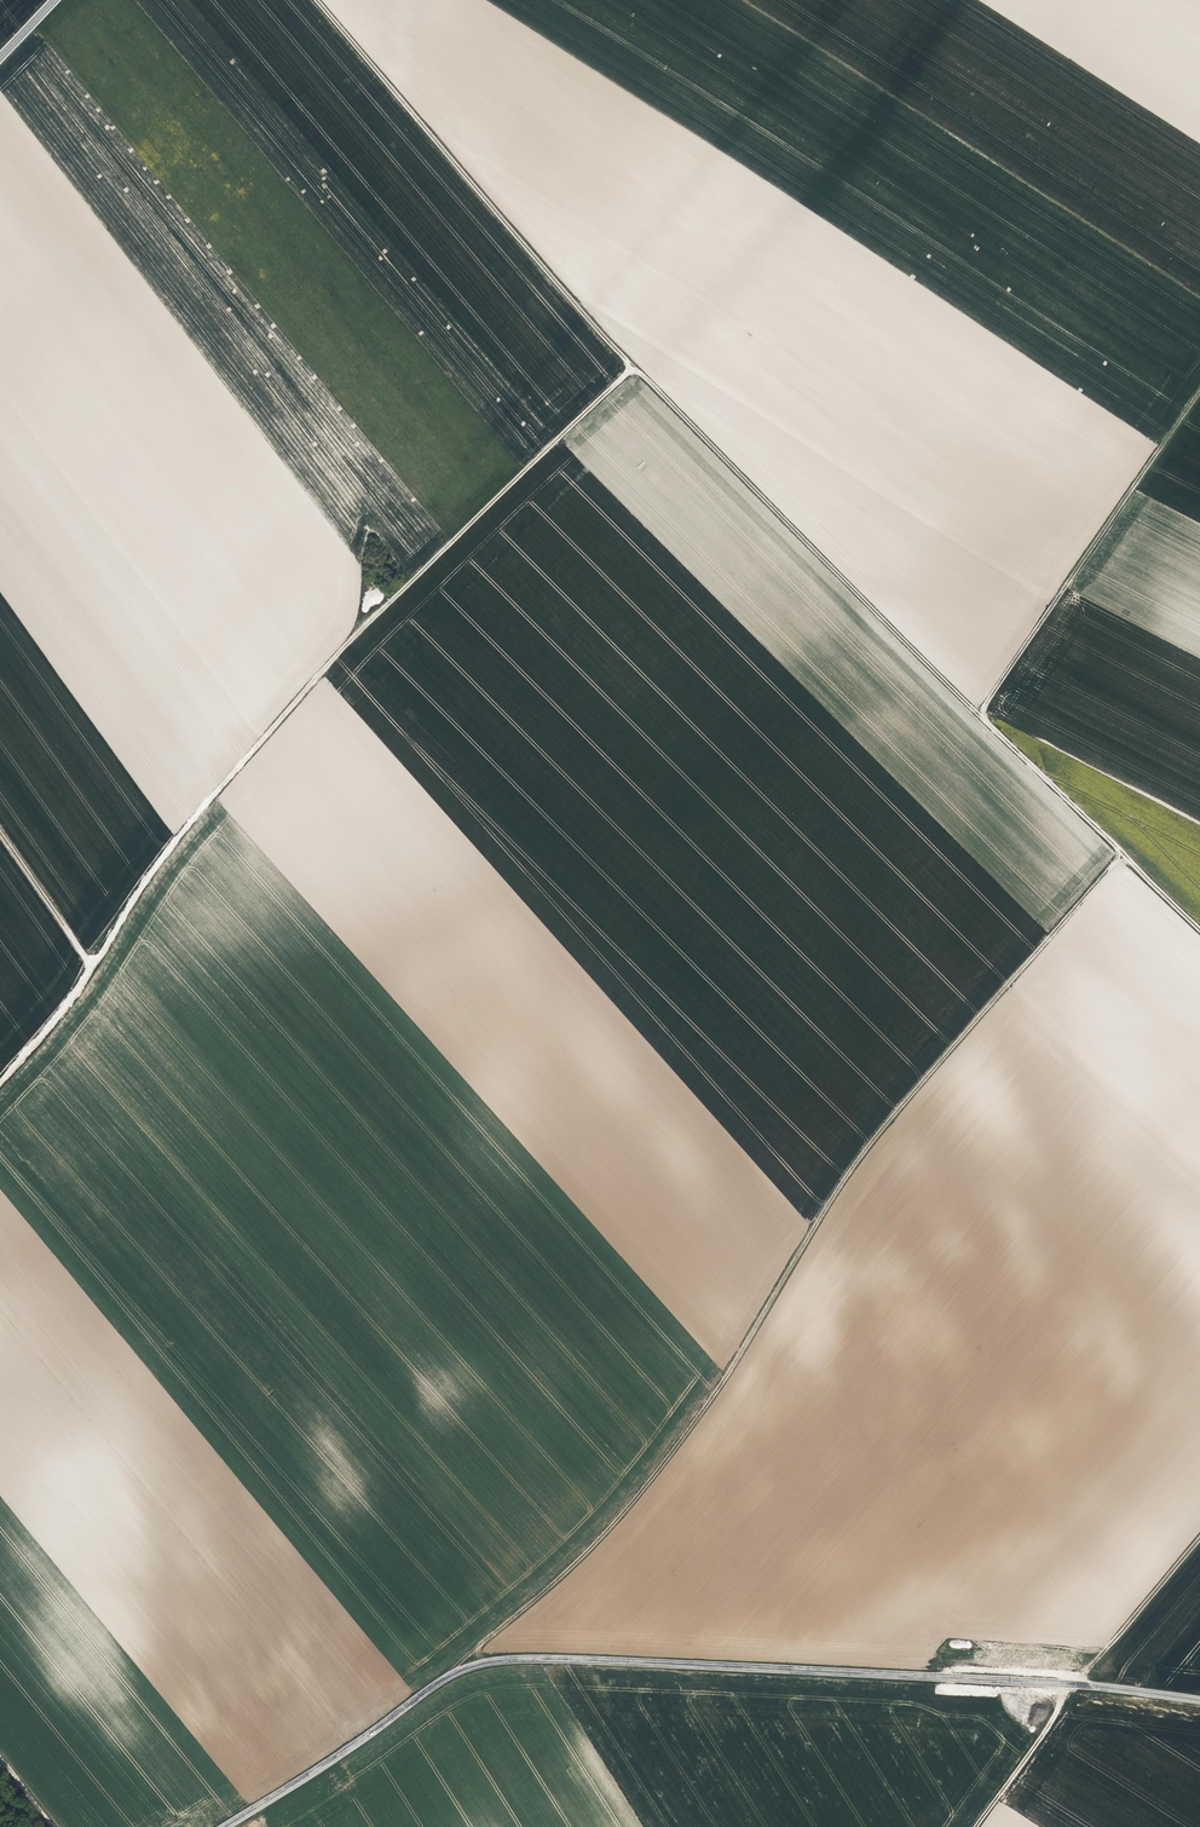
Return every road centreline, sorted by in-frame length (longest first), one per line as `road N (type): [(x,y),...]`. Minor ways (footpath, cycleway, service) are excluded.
road 1 (track): [(1199,926),(1120,851),(855,1161),(730,1373),(643,1491),(451,1675)]
road 2 (track): [(1120,851),(633,368),(321,0)]
road 3 (unclassified): [(1199,1700),(1080,1682),(486,1662),(451,1675),(225,1826)]
road 4 (track): [(0,1086),(73,1001),(138,891),(209,801),(351,640),(633,368)]
road 5 (track): [(981,716),(1199,397)]
road 6 (track): [(1199,1538),(1080,1682),(976,1826)]
road 7 (track): [(94,968),(0,832)]

